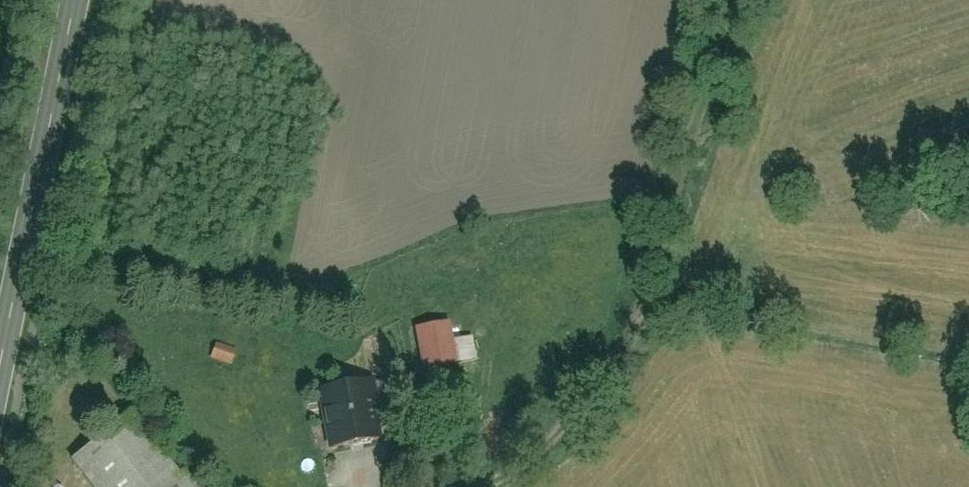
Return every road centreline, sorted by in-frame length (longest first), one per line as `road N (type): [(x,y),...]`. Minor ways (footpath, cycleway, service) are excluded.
road 1 (primary): [(0,353),(69,0)]

